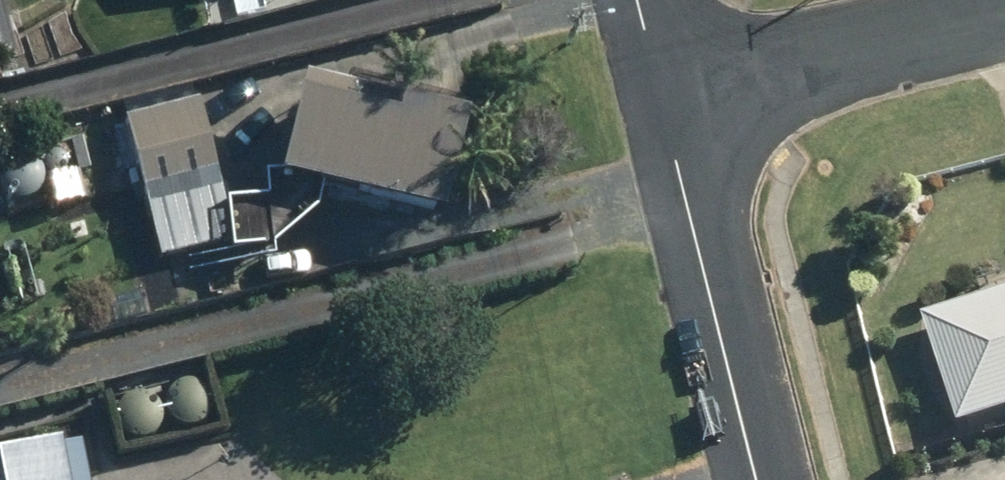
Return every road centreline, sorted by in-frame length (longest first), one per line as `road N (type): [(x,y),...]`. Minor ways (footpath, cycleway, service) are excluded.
road 1 (residential): [(757,479),(660,99)]
road 2 (residential): [(660,99),(1004,12)]

